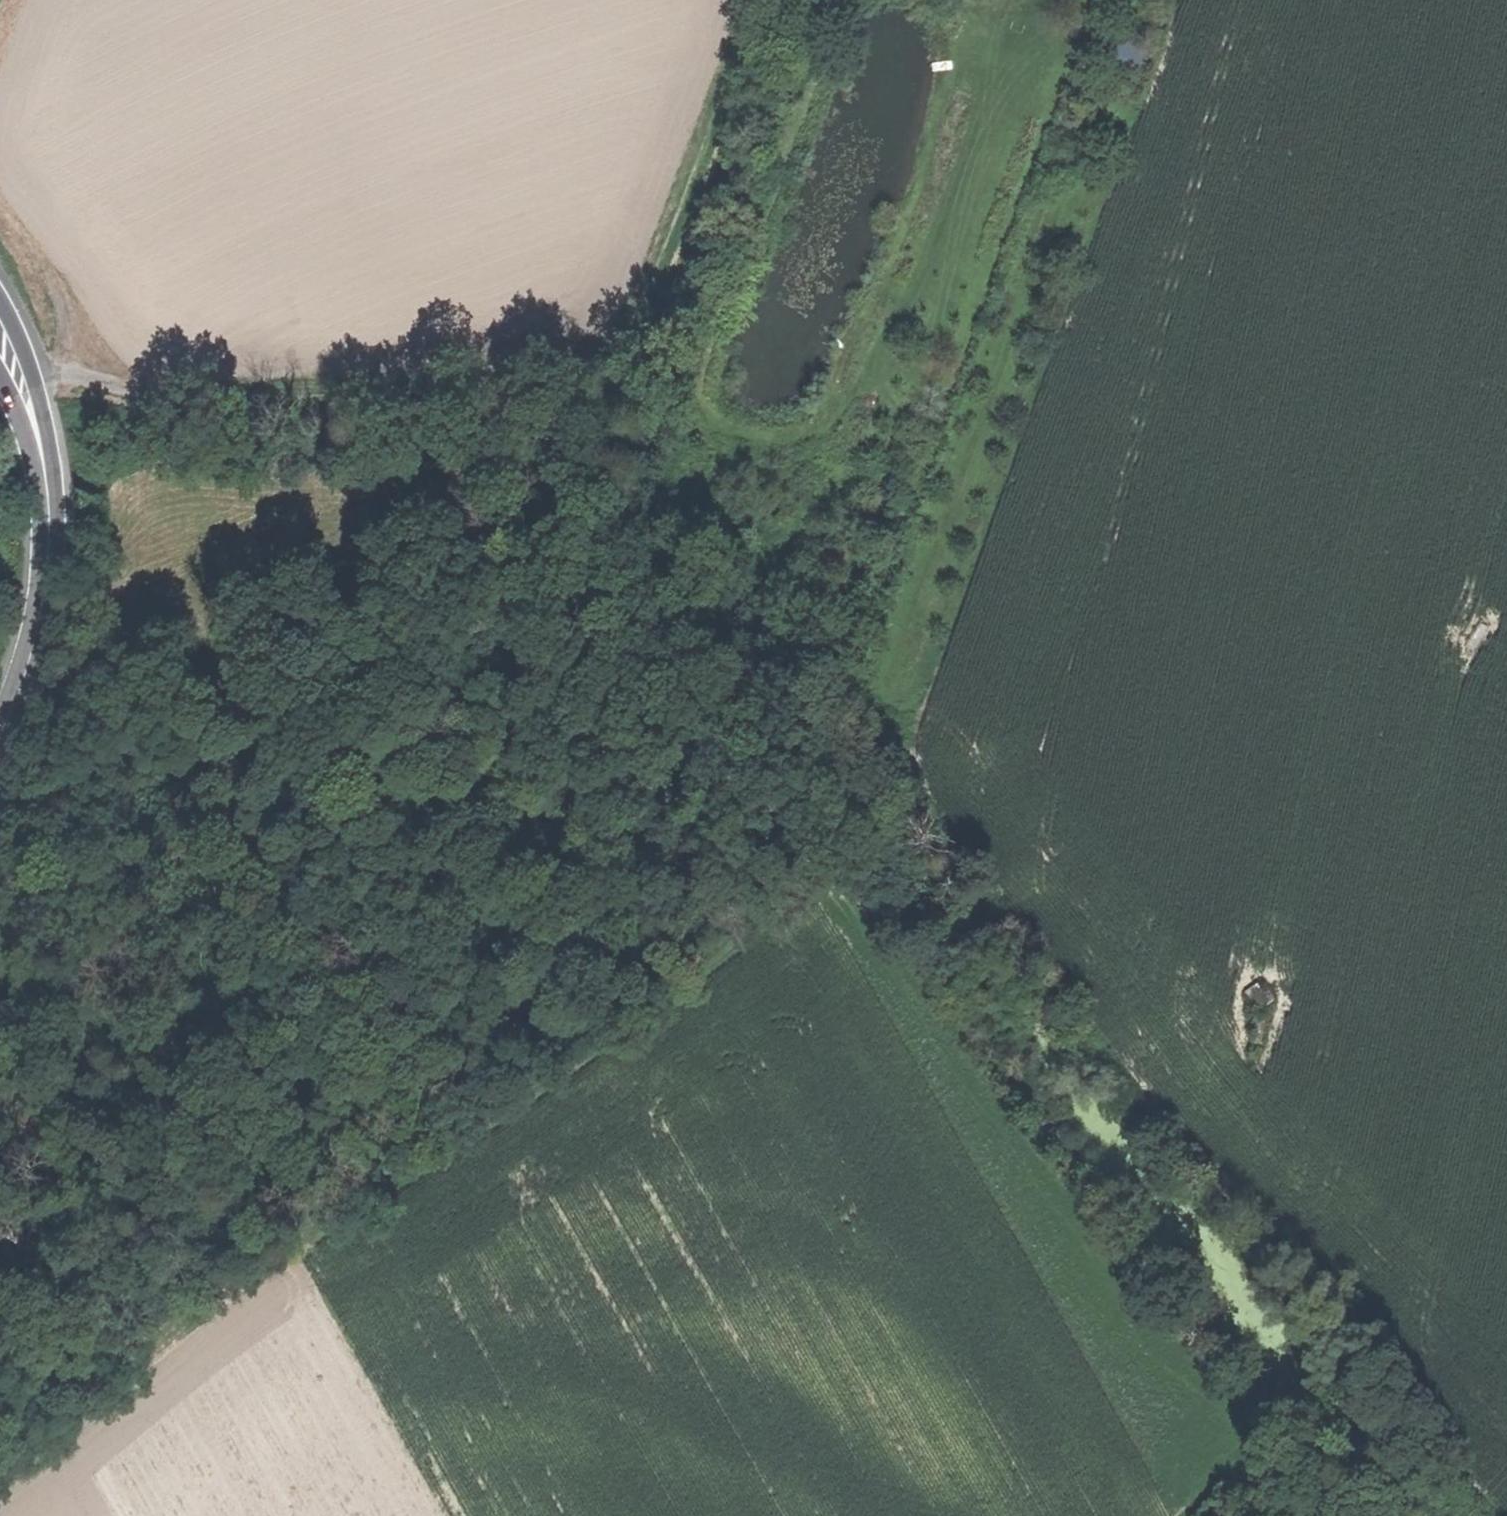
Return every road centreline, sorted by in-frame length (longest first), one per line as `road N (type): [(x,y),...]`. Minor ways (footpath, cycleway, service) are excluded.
road 1 (primary): [(42,444),(48,540),(35,639),(0,738)]
road 2 (primary): [(36,417),(26,348),(0,301)]

